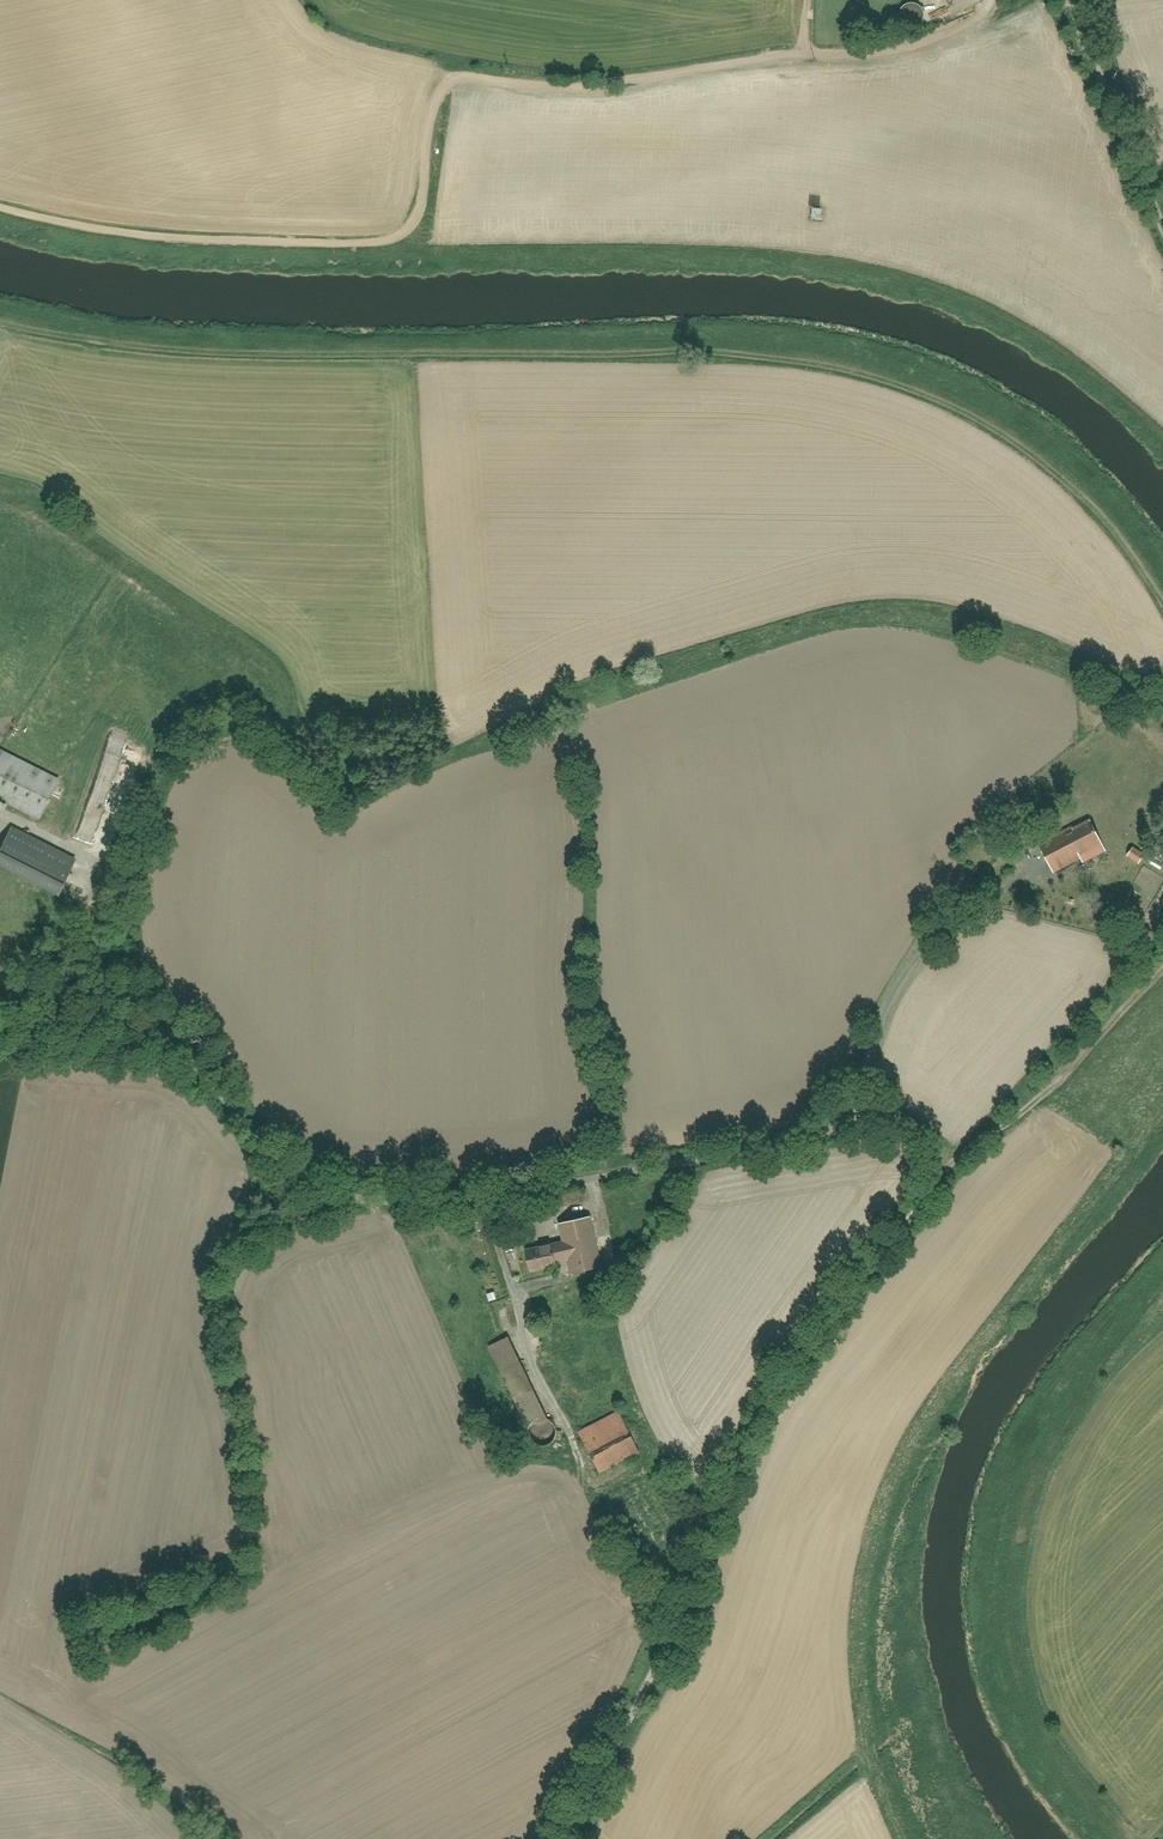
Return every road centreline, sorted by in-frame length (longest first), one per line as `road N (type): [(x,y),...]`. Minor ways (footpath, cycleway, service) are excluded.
road 1 (unclassified): [(0,1029),(121,1020),(177,1049),(286,1167),(325,1192),(395,1205),(465,1203),(867,1109)]
road 2 (track): [(867,1109),(904,1111),(941,1147),(934,1191),(751,1425),(723,1487),(696,1580),(574,1838)]
road 3 (track): [(851,1113),(872,1033),(921,952),(992,886),(1027,869)]
road 4 (unclassified): [(1162,218),(1074,0)]

